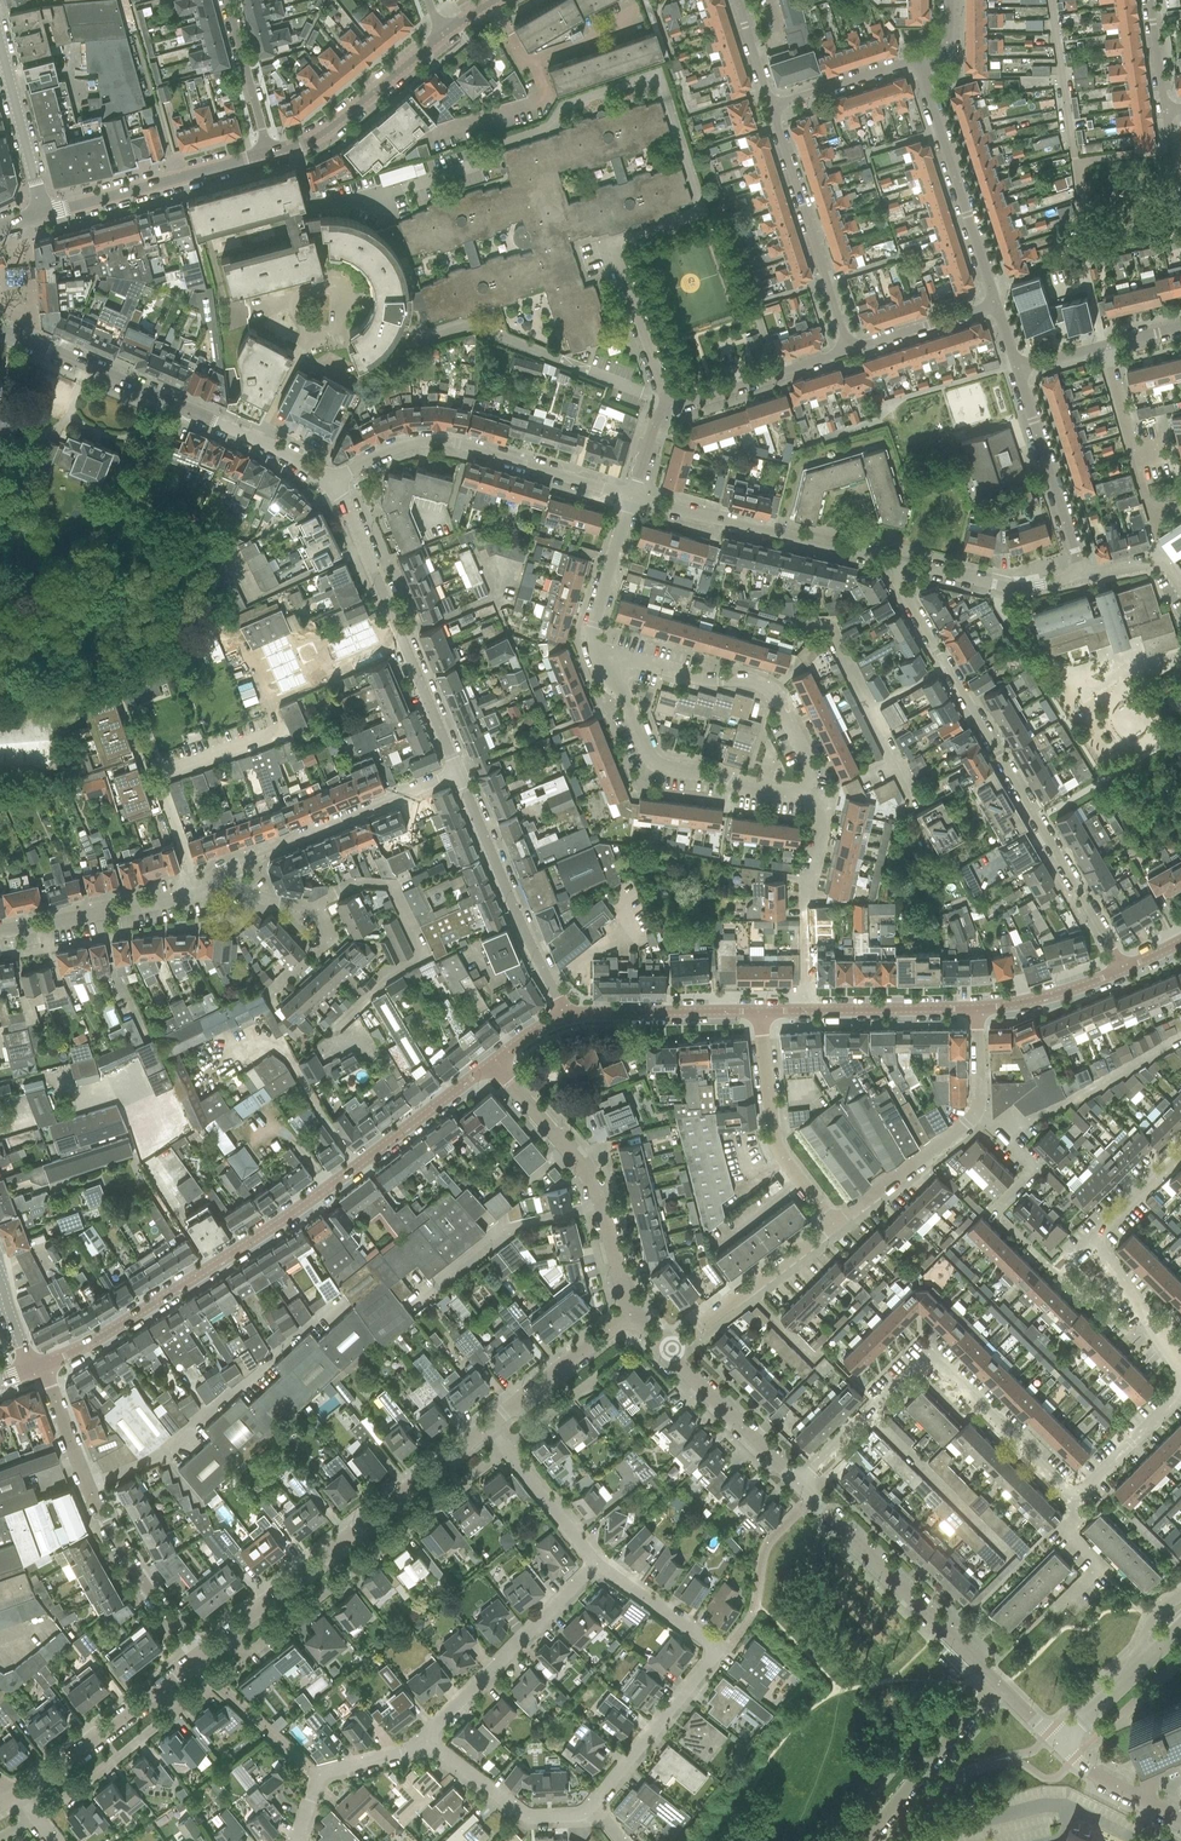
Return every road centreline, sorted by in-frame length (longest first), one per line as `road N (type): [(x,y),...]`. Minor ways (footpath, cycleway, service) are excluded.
road 1 (tertiary): [(35,1367),(110,1331),(303,1207),(492,1063)]
road 2 (residential): [(611,247),(701,215),(655,77),(561,108),(546,131),(498,146),(491,160),(402,187)]
road 3 (residential): [(1122,970),(898,584),(901,563)]
road 4 (residential): [(718,1652),(581,1816),(527,1818),(425,1747)]
road 5 (tertiary): [(331,485),(256,440),(0,331)]
road 6 (residential): [(505,1450),(250,1654),(225,1636)]
road 7 (residential): [(225,1636),(488,1427)]
road 8 (unclassified): [(198,1657),(107,1524),(35,1367)]
road 9 (residential): [(634,498),(431,442),(393,450),(331,485)]
road 10 (tertiary): [(457,774),(331,485)]
road 11 (tertiary): [(633,1313),(591,1185),(492,1063)]
road 12 (residential): [(869,1414),(929,1355),(1072,1494)]
road 13 (tertiary): [(995,1684),(799,1485)]
road 14 (residential): [(901,563),(634,498)]
road 15 (residential): [(805,790),(810,765),(766,687),(635,660),(619,668)]
road 16 (tertiary): [(563,1015),(457,774)]
road 17 (residential): [(770,106),(848,352)]
road 18 (residential): [(805,790),(750,789),(719,775),(664,768),(647,756),(619,668)]
road 19 (residential): [(996,304),(917,61)]
road 20 (residential): [(276,734),(156,777),(200,896)]
road 21 (residential): [(425,1747),(436,1726),(597,1564)]
road 22 (residential): [(230,869),(457,774)]
road 23 (residential): [(833,1225),(772,1141),(760,1011)]
road 24 (tertiary): [(43,214),(268,155)]
road 25 (residential): [(1082,576),(1017,368)]
road 26 (tertiary): [(760,1011),(975,1010)]
road 27 (residential): [(666,1354),(833,1225)]
road 28 (residential): [(160,1686),(179,1709),(34,1817)]
road 29 (residential): [(280,992),(327,949),(327,936),(313,908),(250,893),(230,869)]
road 30 (residential): [(0,934),(200,896)]
road 31 (residential): [(866,1840),(995,1684)]
road 32 (residential): [(869,1414),(1011,1554)]
road 33 (tertiary): [(563,1015),(760,1011)]
road 34 (residential): [(1155,530),(1106,345)]
road 35 (residential): [(667,410),(848,352)]
road 36 (residential): [(619,668),(593,643),(634,498)]
road 37 (tertiary): [(799,1485),(666,1354)]
road 38 (residential): [(1082,576),(1011,590),(901,563)]
road 39 (tertiary): [(294,147),(334,125),(441,35)]
road 40 (residential): [(488,1427),(633,1313)]
road 41 (residential): [(833,1225),(977,1113)]
road 42 (residential): [(17,1794),(160,1686)]
road 43 (tertiary): [(43,214),(0,43)]
road 44 (residential): [(425,1747),(320,1777),(297,1840)]
road 45 (residential): [(667,410),(611,247)]
road 46 (residential): [(268,155),(226,0)]
road 47 (residential): [(1180,1375),(1095,1239)]
road 48 (residential): [(294,147),(314,212),(402,187)]
road 49 (residential): [(848,352),(996,304)]
road 50 (unclassified): [(1056,1611),(1102,1565),(1065,1529),(1073,1521),(1072,1494)]
road 51 (residential): [(770,106),(917,61)]
road 52 (tertiary): [(975,1010),(1044,998),(1122,970)]
road 53 (residential): [(718,1652),(597,1564)]
road 54 (residential): [(1072,1494),(1180,1392)]
road 55 (residential): [(597,1564),(505,1450)]
road 56 (residential): [(977,1113),(1035,1172),(994,1213)]
road 57 (residential): [(804,923),(821,833),(805,790)]
road 58 (residential): [(1095,1239),(1180,1153)]

